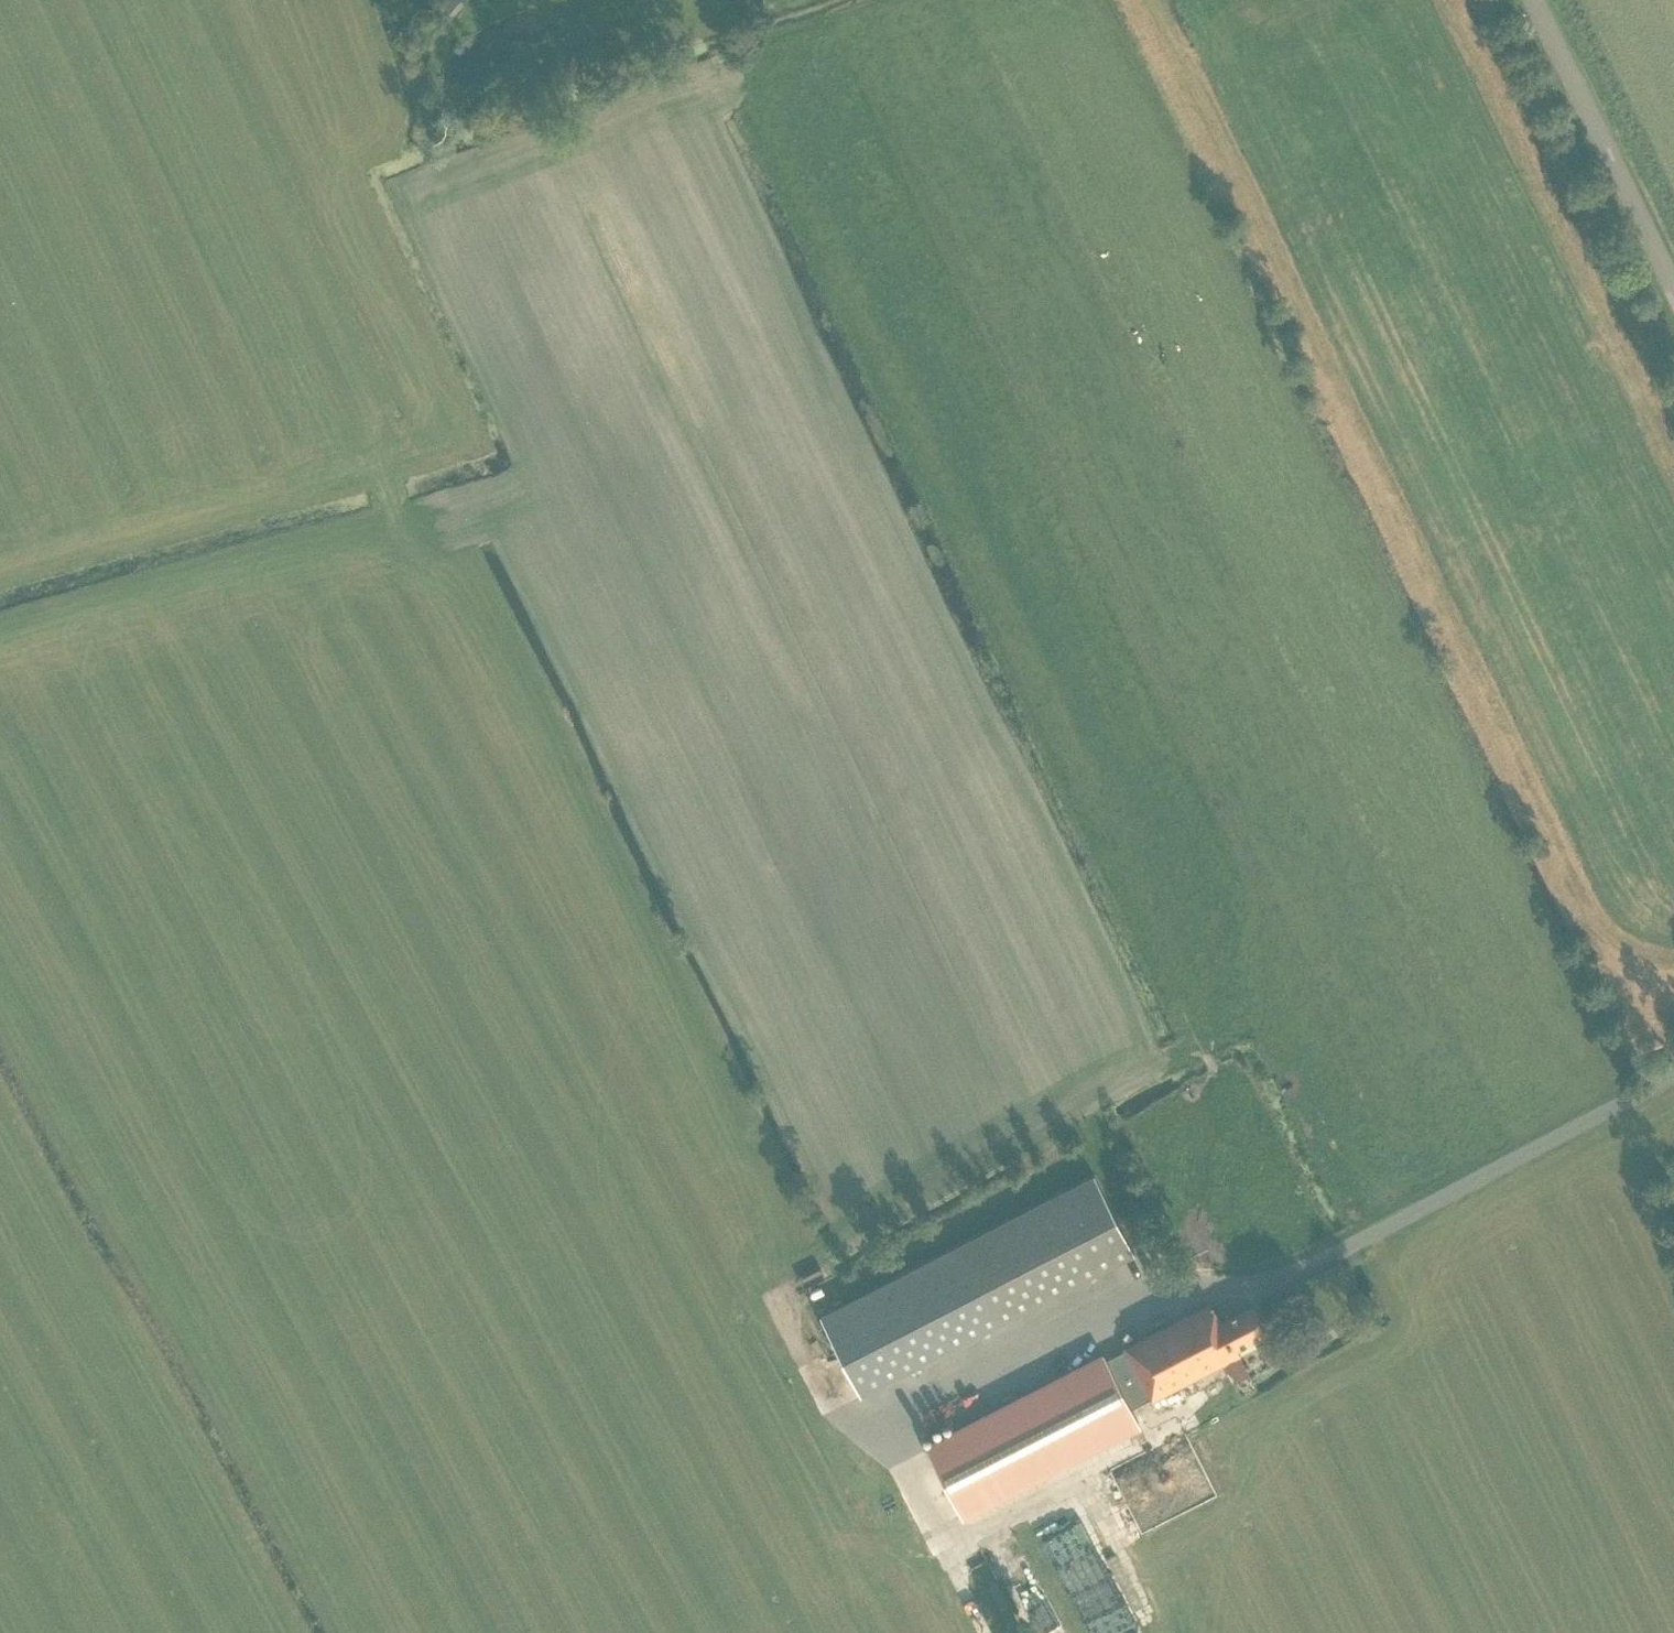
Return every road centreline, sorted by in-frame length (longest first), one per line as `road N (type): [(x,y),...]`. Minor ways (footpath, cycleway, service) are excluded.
road 1 (tertiary): [(1673,258),(1544,0)]

